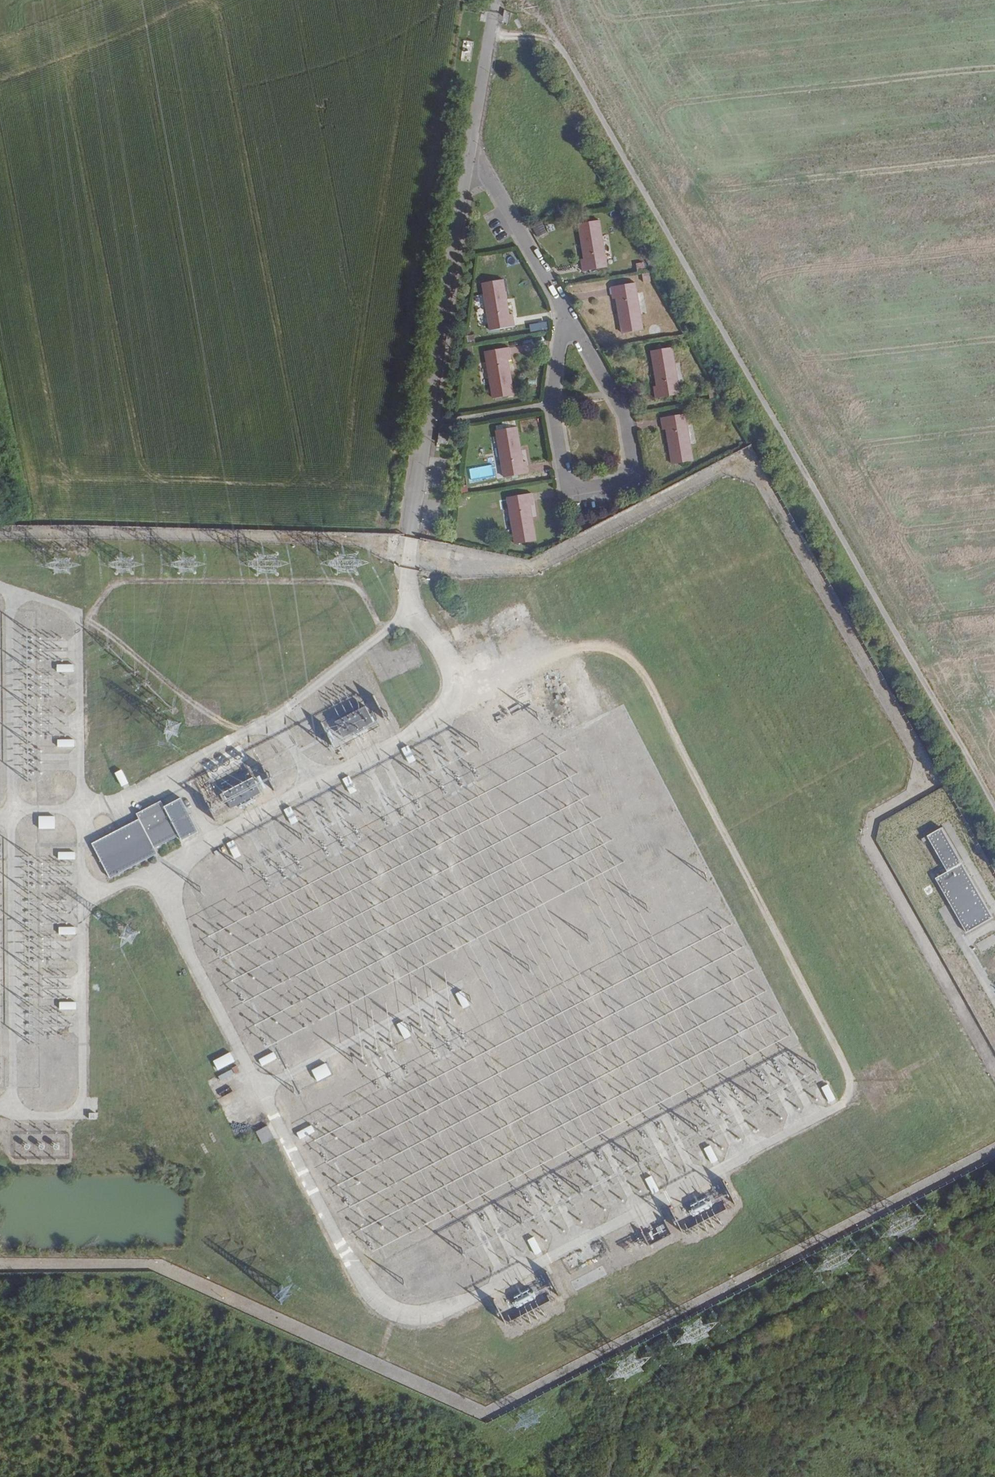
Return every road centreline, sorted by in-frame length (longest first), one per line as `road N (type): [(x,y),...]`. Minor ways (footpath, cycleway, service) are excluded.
road 1 (track): [(994,812),(529,0)]
road 2 (residential): [(471,142),(411,537)]
road 3 (residential): [(569,318),(635,432),(633,482),(617,495),(594,499),(569,477),(558,390)]
road 4 (residential): [(471,142),(569,318)]
road 5 (residential): [(498,0),(471,142)]

